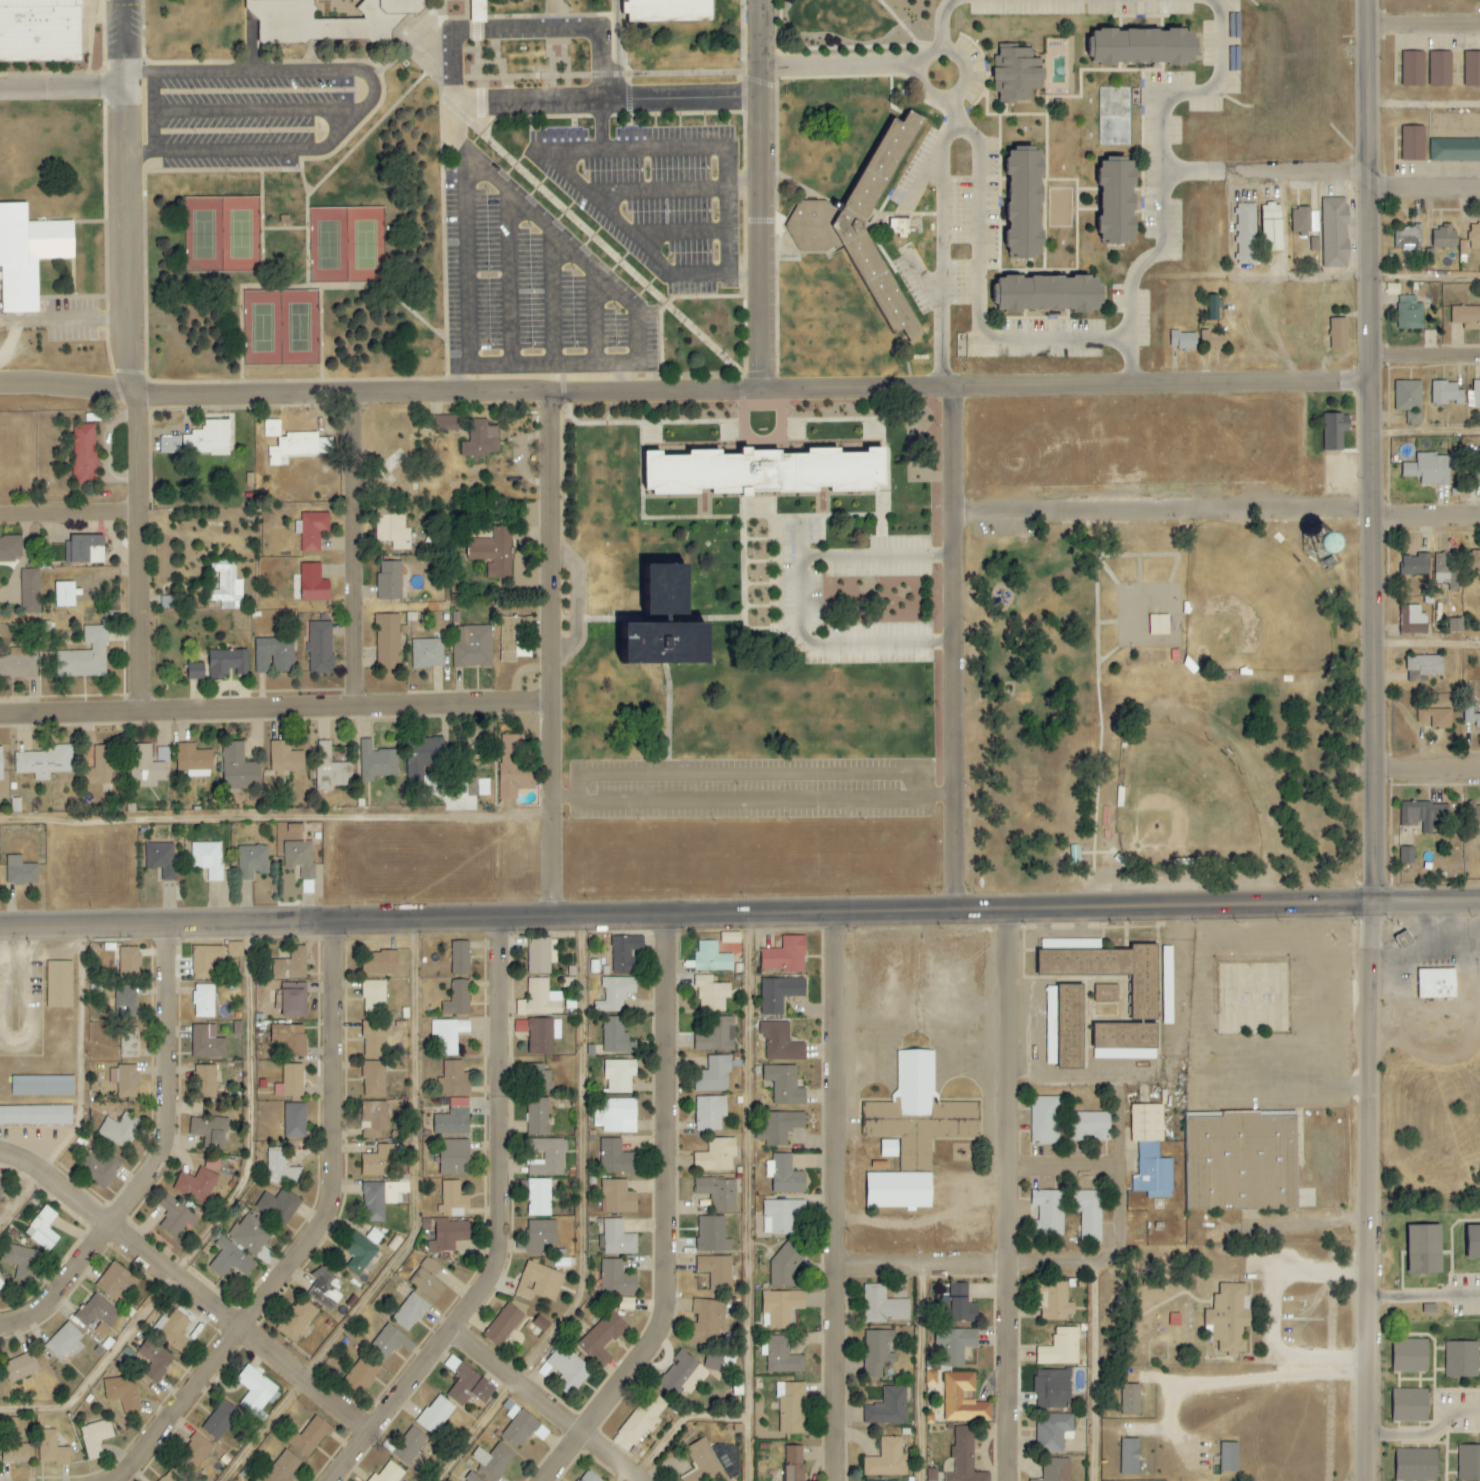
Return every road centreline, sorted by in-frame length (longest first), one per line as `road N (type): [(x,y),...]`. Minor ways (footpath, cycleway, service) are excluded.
road 1 (tertiary): [(0,925),(1479,901)]
road 2 (tertiary): [(1378,1480),(1378,1279),(1368,1161),(1366,171)]
road 3 (residential): [(547,392),(1369,380)]
road 4 (residential): [(127,1480),(332,1217),(343,920)]
road 5 (residential): [(137,711),(123,88)]
road 6 (residential): [(339,1480),(505,1268),(508,917)]
road 7 (residential): [(551,1480),(668,1329),(673,1308),(672,914)]
road 8 (residential): [(1008,1480),(1005,910)]
road 9 (residential): [(843,1480),(841,913)]
road 10 (residential): [(549,701),(0,714)]
road 11 (residential): [(550,918),(547,392)]
road 12 (residential): [(953,911),(950,388)]
road 13 (residential): [(0,1329),(38,1318),(86,1268),(177,1139),(175,923)]
road 14 (residential): [(0,1150),(35,1164),(94,1207),(378,1435)]
road 15 (residential): [(951,513),(1370,507)]
road 16 (residential): [(547,392),(130,391)]
road 17 (tertiary): [(760,391),(758,0)]
road 18 (residential): [(353,707),(348,393)]
road 19 (residential): [(456,1332),(641,1480)]
road 20 (residential): [(1192,177),(1366,171)]
road 21 (tertiary): [(1366,171),(1365,0)]
road 22 (residential): [(841,1271),(1007,1268)]
road 23 (residential): [(0,515),(138,511)]
road 24 (residential): [(0,384),(130,391)]
road 25 (residential): [(0,89),(123,88)]
road 26 (residential): [(1007,1166),(1129,1168)]

